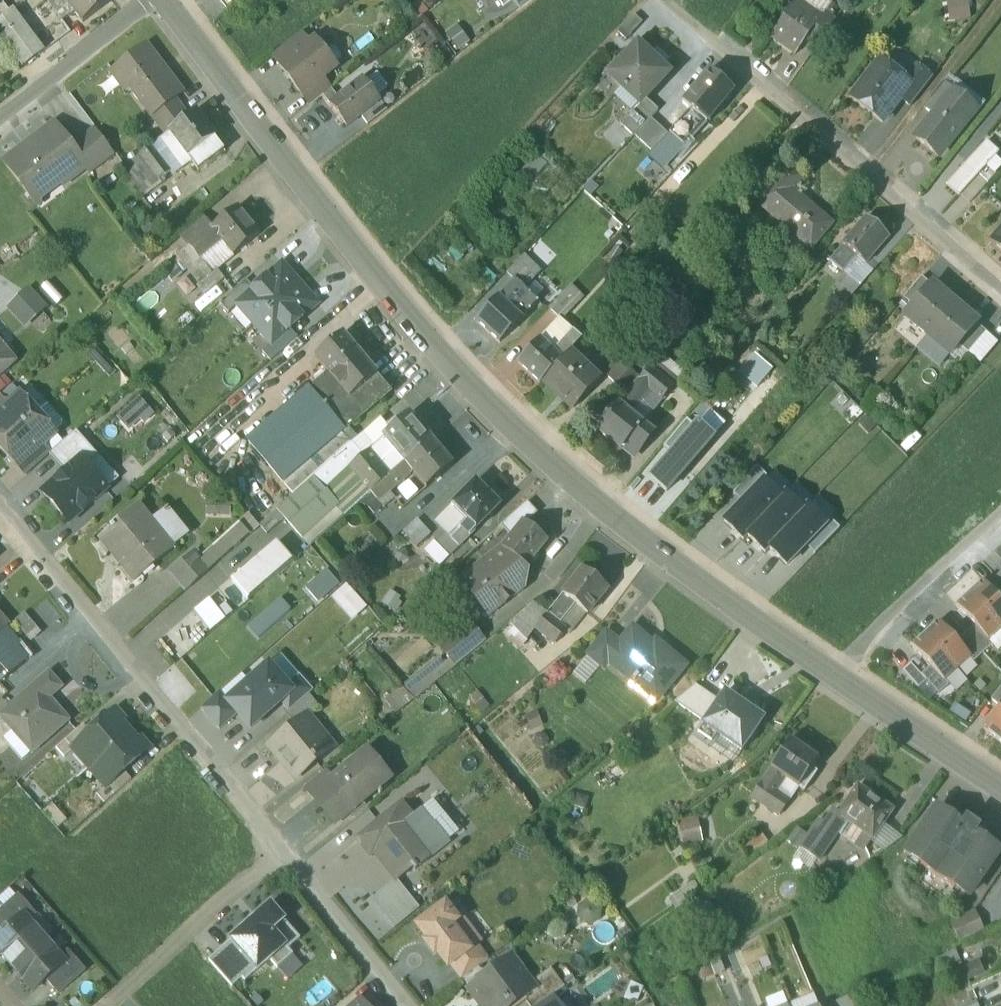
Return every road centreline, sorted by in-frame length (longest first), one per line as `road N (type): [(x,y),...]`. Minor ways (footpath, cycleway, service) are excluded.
road 1 (tertiary): [(834,677),(663,556),(506,424),(429,339),(165,0)]
road 2 (residential): [(287,855),(0,506)]
road 3 (residential): [(662,0),(1000,289)]
road 4 (residential): [(287,855),(108,1005)]
road 5 (residential): [(1000,519),(834,677)]
road 6 (tertiary): [(1000,788),(834,677)]
road 7 (residential): [(408,1005),(287,855)]
road 8 (residential): [(0,119),(150,0)]

